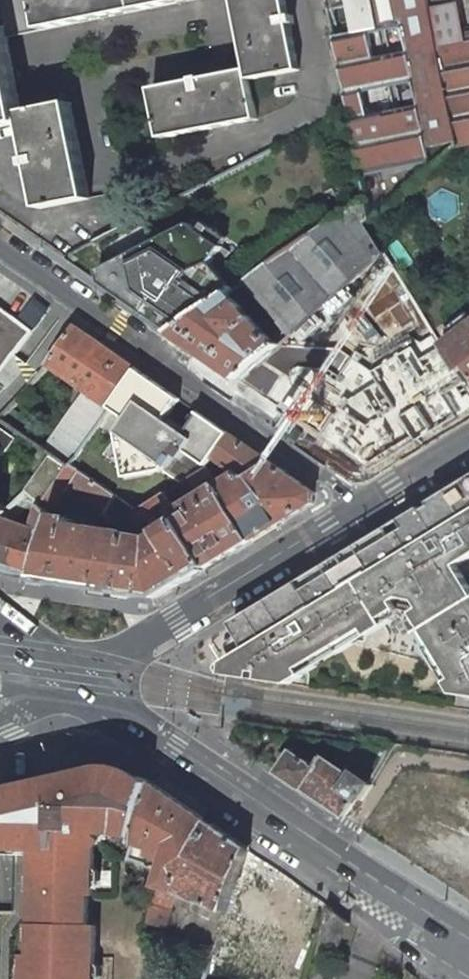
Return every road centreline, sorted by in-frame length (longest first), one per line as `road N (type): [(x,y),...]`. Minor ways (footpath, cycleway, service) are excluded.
road 1 (secondary): [(70,684),(468,958)]
road 2 (residential): [(0,247),(365,502)]
road 3 (secondary): [(70,684),(365,502)]
road 4 (secondary): [(365,502),(468,439)]

